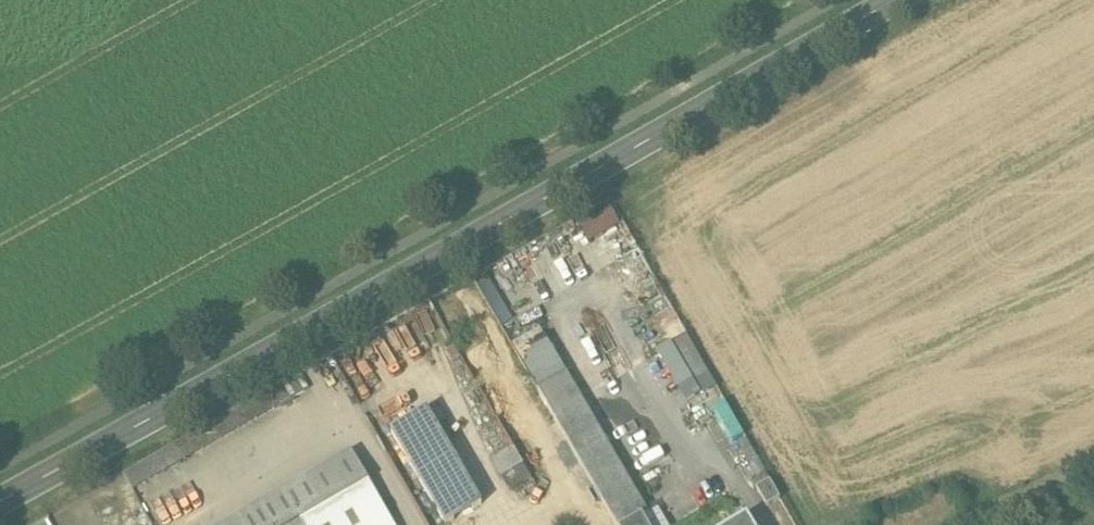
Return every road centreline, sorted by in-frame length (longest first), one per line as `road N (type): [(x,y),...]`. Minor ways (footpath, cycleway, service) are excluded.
road 1 (tertiary): [(0,501),(896,0)]
road 2 (residential): [(1093,472),(977,524)]

